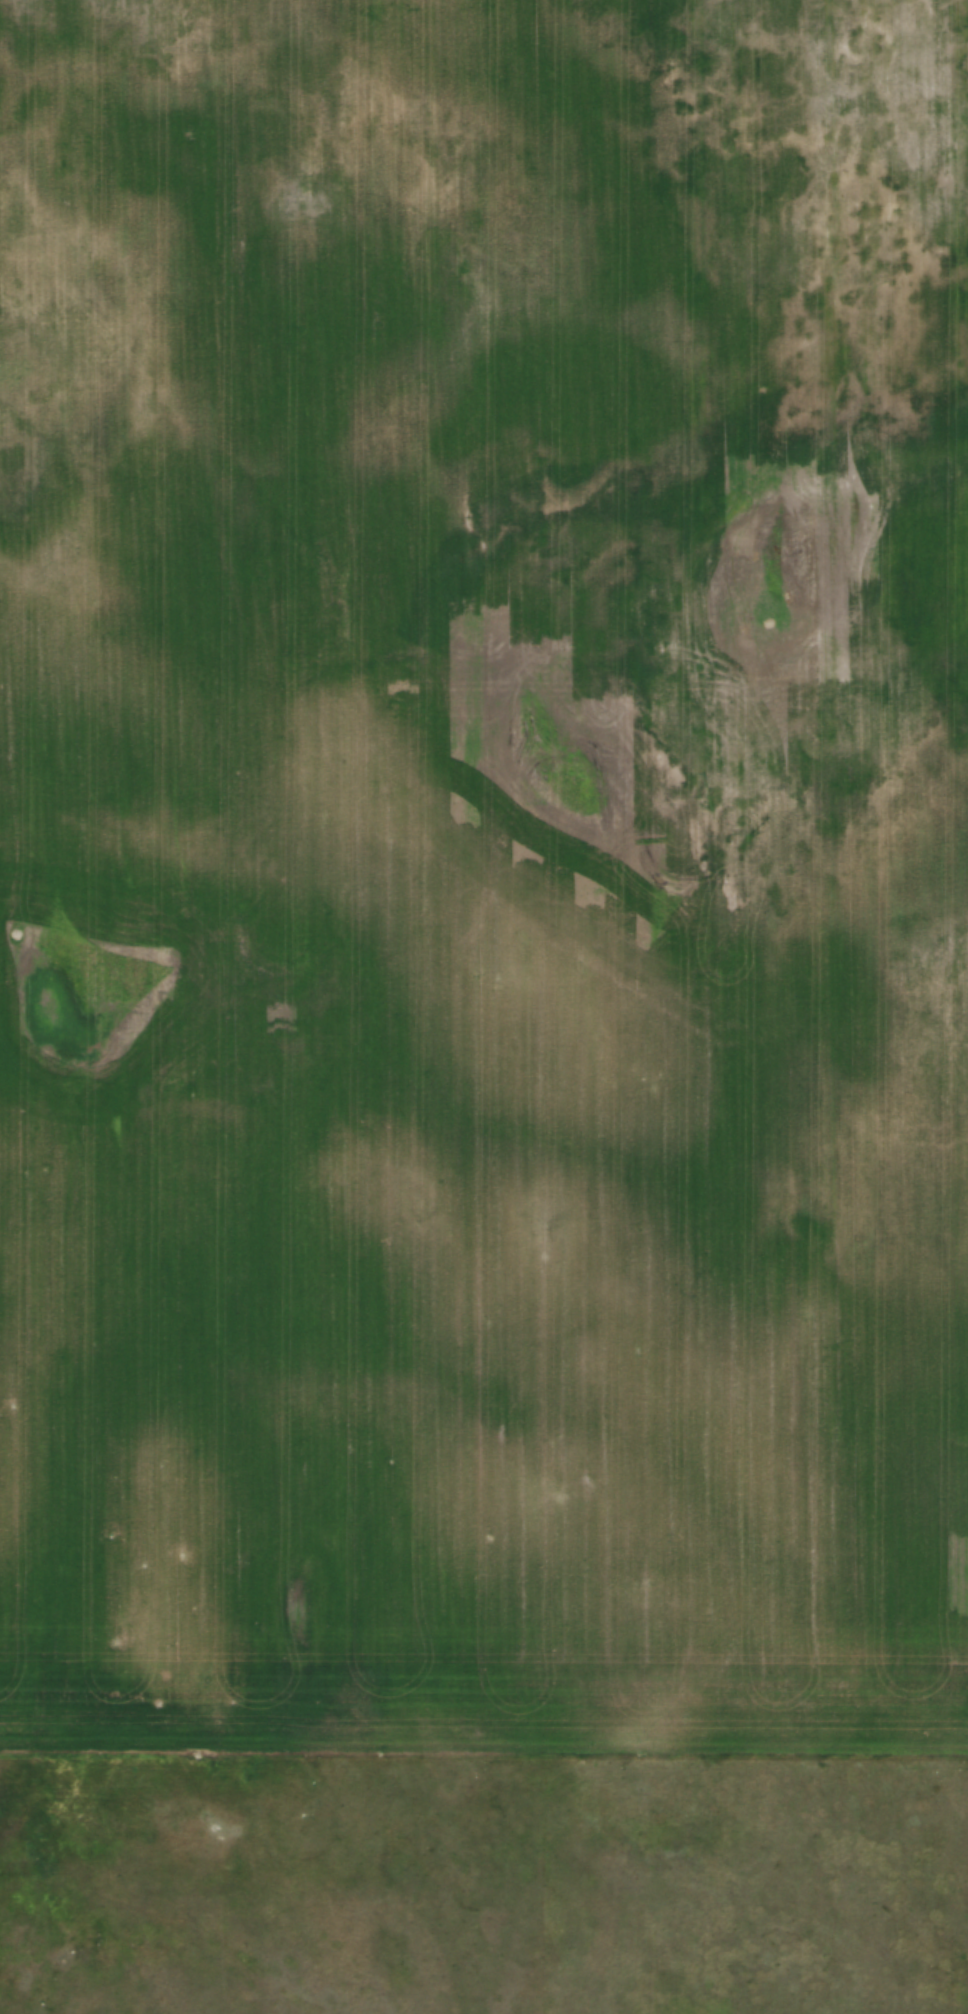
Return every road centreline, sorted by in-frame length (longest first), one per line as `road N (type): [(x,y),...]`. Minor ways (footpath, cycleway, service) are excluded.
road 1 (track): [(0,1749),(967,1756)]

